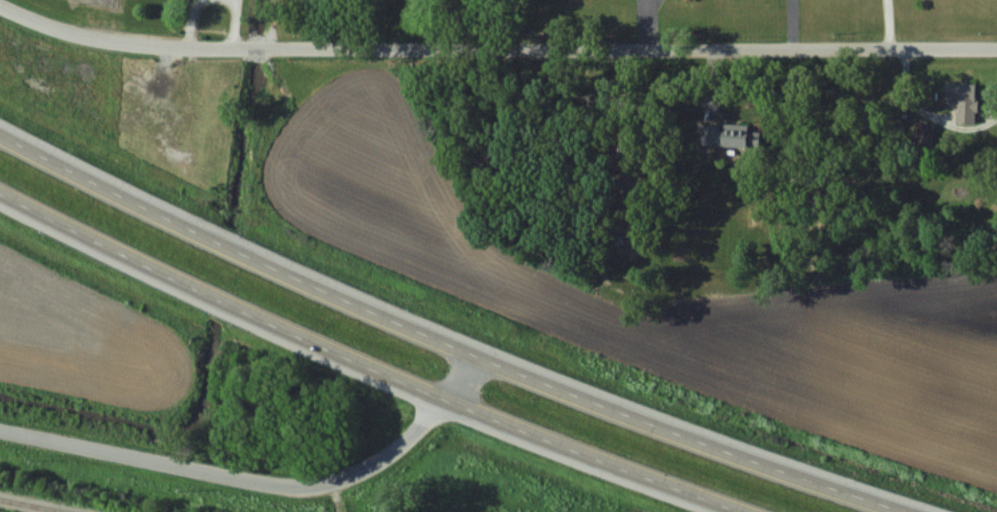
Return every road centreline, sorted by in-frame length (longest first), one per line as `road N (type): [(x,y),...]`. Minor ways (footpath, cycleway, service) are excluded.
road 1 (residential): [(996,52),(188,48),(75,34),(0,2)]
road 2 (secondary): [(477,356),(392,452),(320,485),(265,485),(0,425)]
road 3 (trunk): [(477,356),(300,281),(0,135)]
road 4 (trunk): [(0,193),(445,400)]
road 5 (trunk): [(906,511),(477,356)]
road 6 (trunk): [(445,400),(743,511)]

